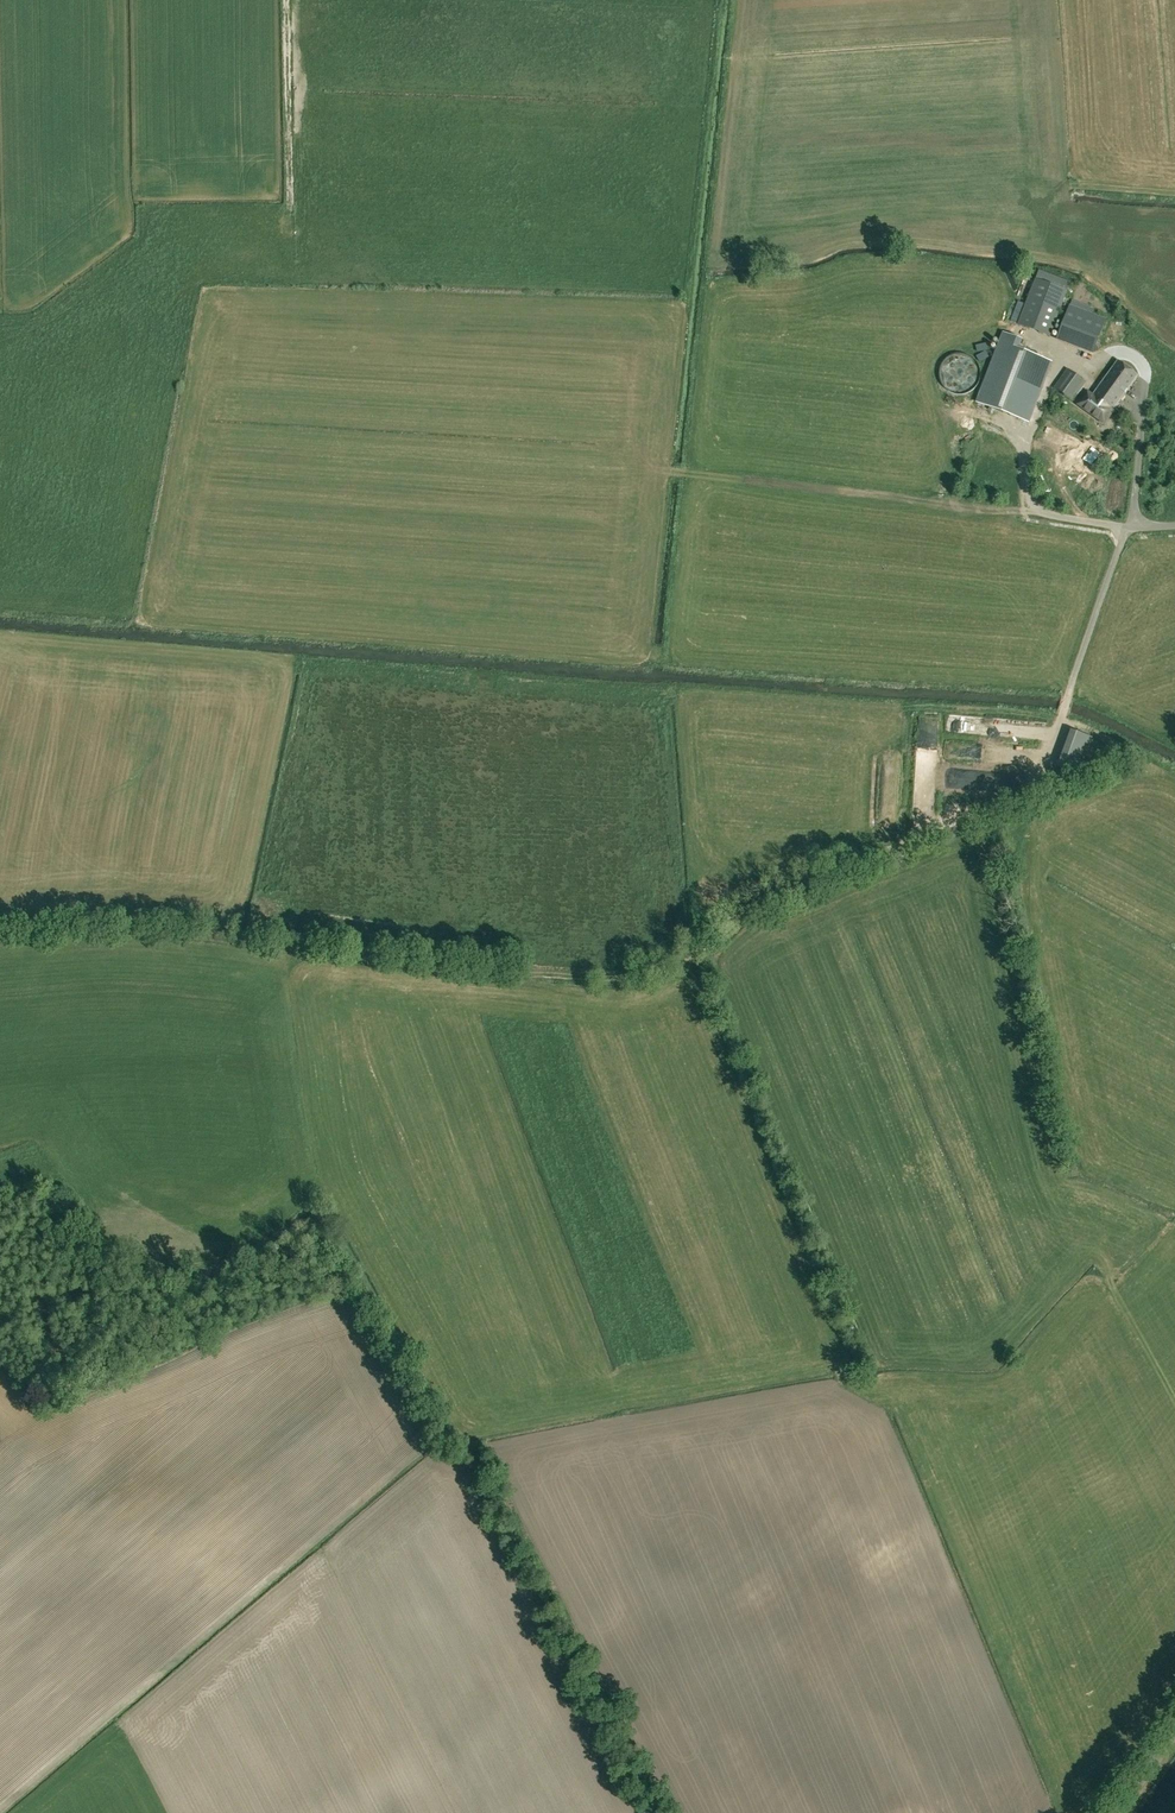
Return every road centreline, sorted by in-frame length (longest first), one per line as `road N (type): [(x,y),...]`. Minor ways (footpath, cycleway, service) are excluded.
road 1 (track): [(0,940),(120,934),(491,972),(629,977),(693,953),(756,906),(1020,797),(1051,756)]

